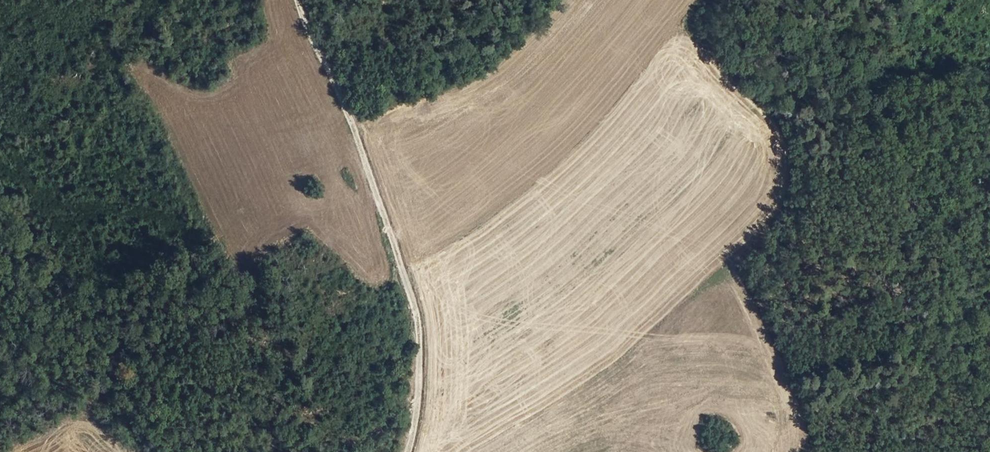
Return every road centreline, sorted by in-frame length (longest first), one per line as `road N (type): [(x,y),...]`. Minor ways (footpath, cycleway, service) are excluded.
road 1 (track): [(299,0),(411,292),(420,357),(412,451)]

